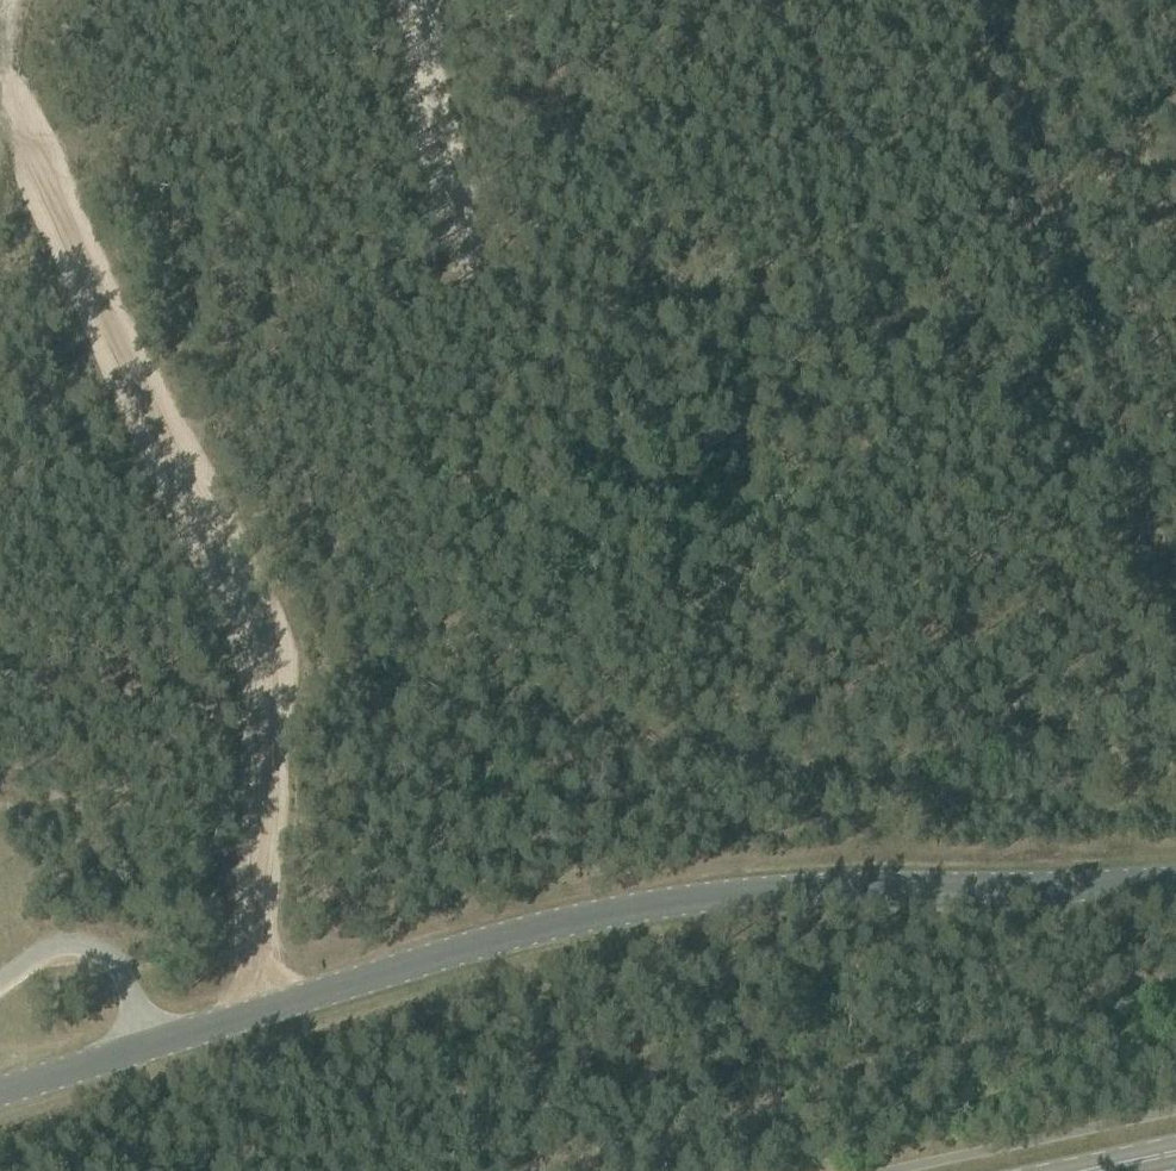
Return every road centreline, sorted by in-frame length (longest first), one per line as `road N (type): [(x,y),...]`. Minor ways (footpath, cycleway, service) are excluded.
road 1 (track): [(1175,619),(1111,372),(987,0)]
road 2 (track): [(468,257),(417,0)]

